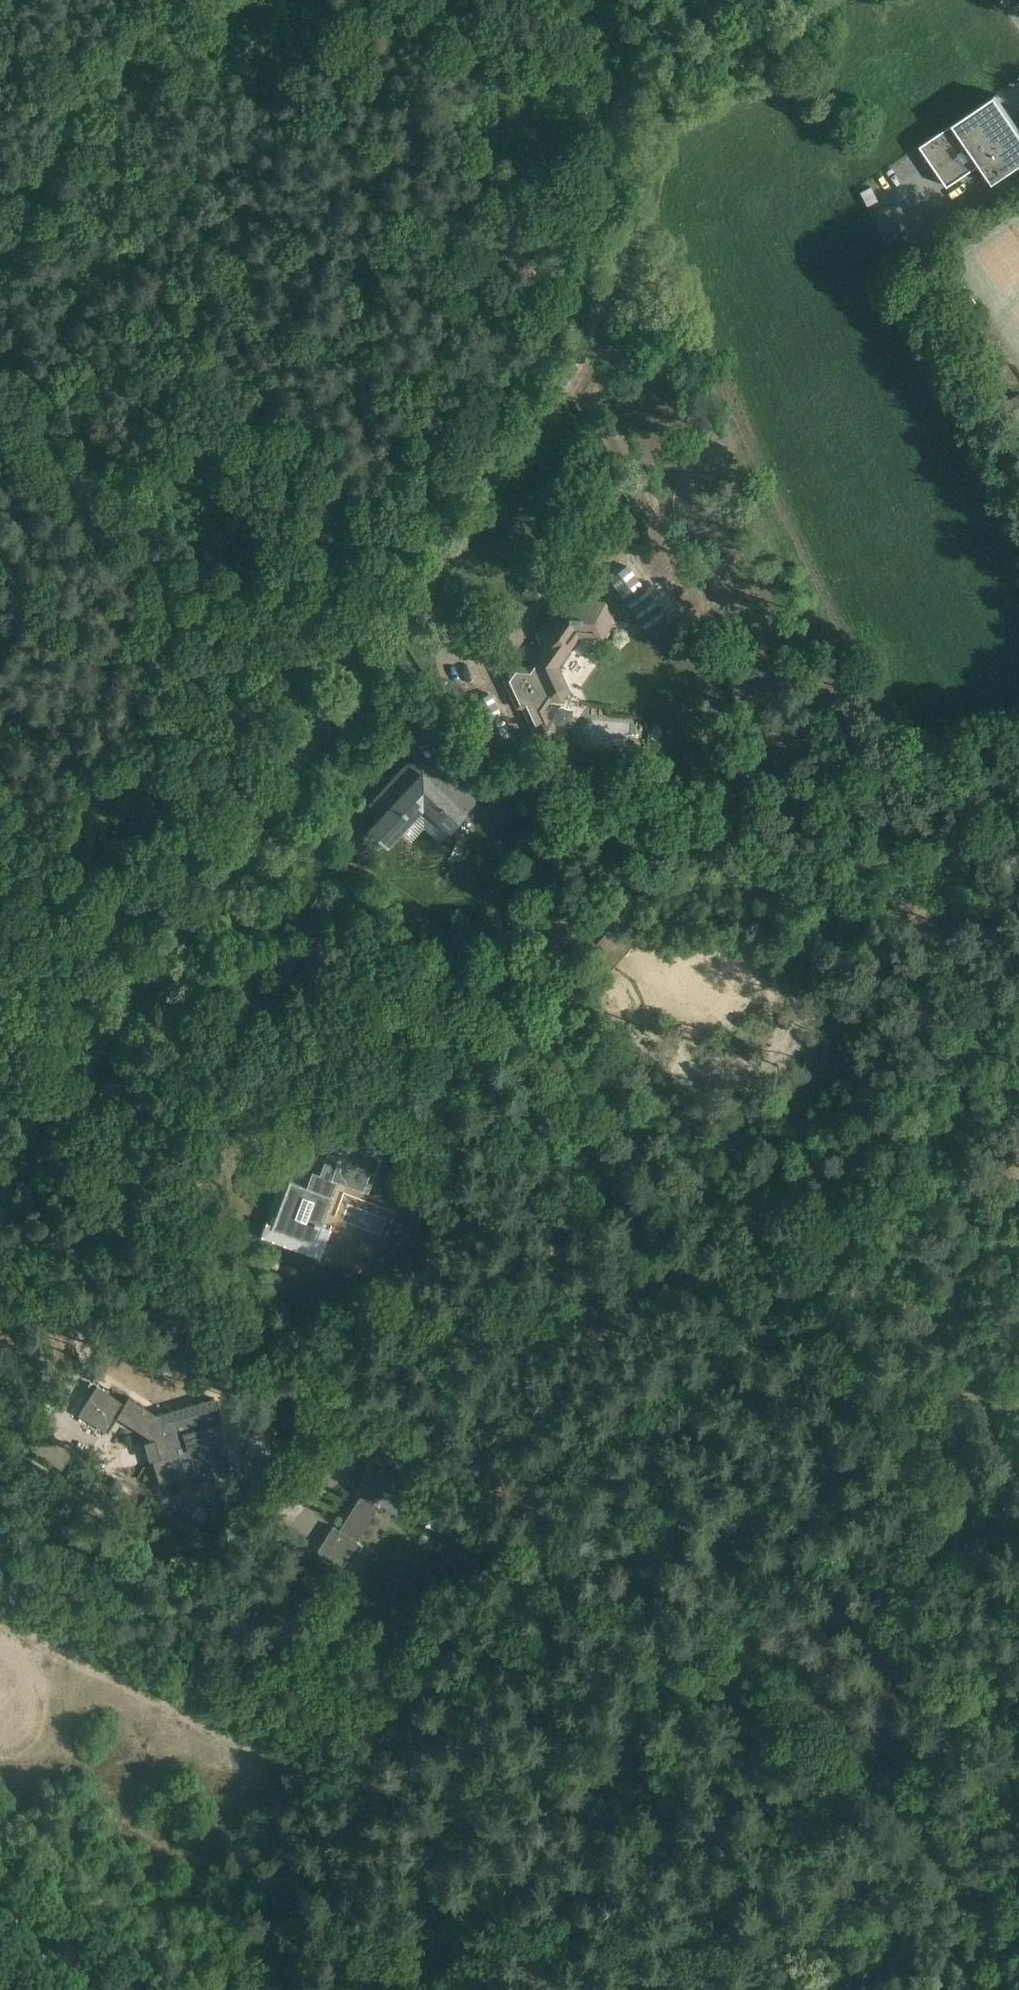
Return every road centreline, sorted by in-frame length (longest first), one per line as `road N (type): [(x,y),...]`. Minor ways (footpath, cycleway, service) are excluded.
road 1 (unclassified): [(0,1172),(465,500),(614,269),(630,224),(675,0)]
road 2 (unclassified): [(122,1989),(0,1896)]

